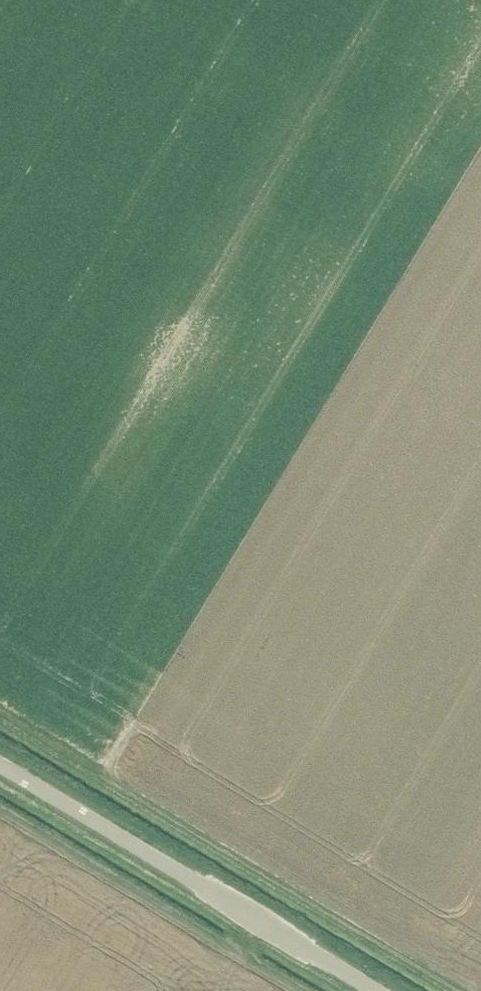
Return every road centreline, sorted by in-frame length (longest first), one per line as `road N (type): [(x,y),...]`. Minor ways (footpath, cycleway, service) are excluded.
road 1 (unclassified): [(392,990),(0,751)]

